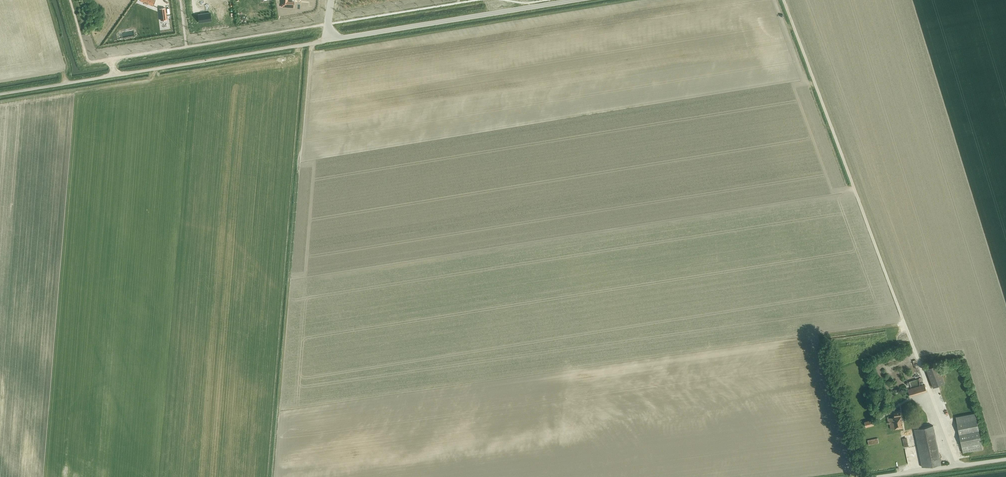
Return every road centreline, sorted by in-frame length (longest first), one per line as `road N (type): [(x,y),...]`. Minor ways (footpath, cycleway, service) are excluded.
road 1 (track): [(313,43),(274,476)]
road 2 (track): [(902,318),(784,0)]
road 3 (track): [(0,94),(331,40)]
road 4 (unclassified): [(331,40),(576,0)]
road 5 (track): [(855,189),(847,189),(777,0)]
road 6 (track): [(0,105),(191,75)]
road 7 (unclassified): [(875,476),(1005,459)]

